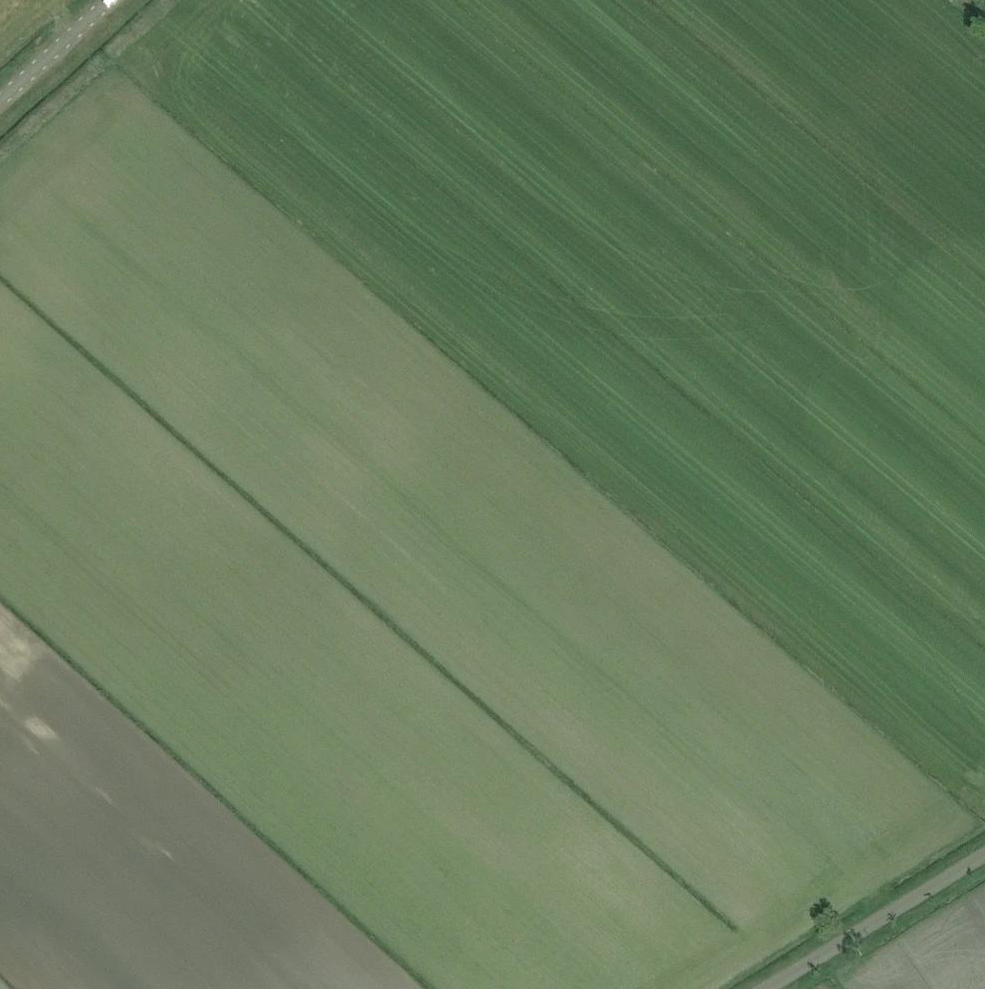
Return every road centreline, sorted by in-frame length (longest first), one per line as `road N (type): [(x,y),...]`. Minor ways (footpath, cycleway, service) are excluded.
road 1 (unclassified): [(765,988),(984,854)]
road 2 (unclassified): [(0,119),(126,0)]

